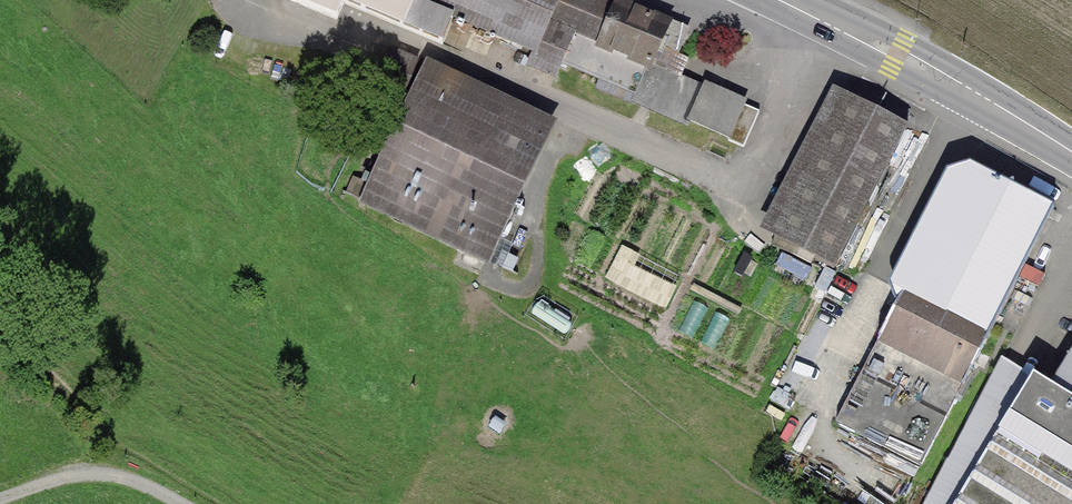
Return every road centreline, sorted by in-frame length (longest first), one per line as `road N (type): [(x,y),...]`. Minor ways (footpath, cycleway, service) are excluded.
road 1 (secondary): [(1071,154),(947,81),(781,0)]
road 2 (track): [(191,503),(160,484),(120,475),(60,480),(0,500)]

